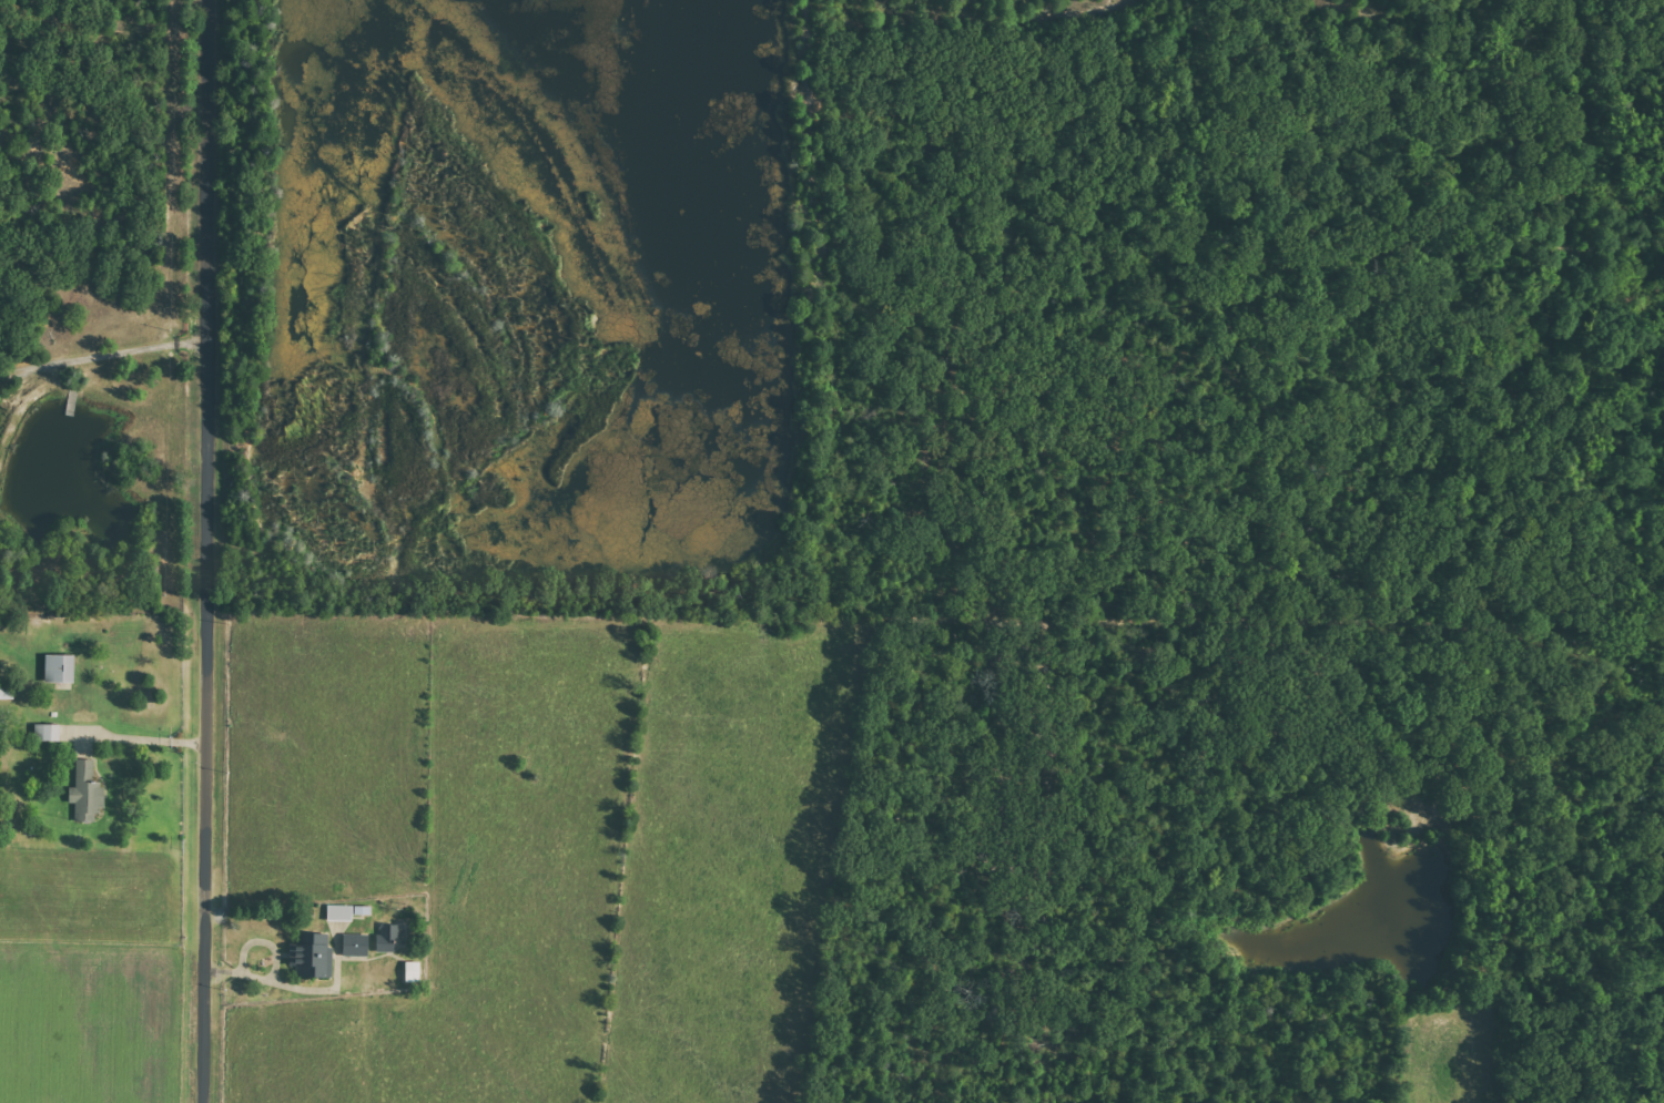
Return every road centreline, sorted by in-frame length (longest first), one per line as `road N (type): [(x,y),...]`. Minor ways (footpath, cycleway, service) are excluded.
road 1 (residential): [(200,1102),(210,0)]

